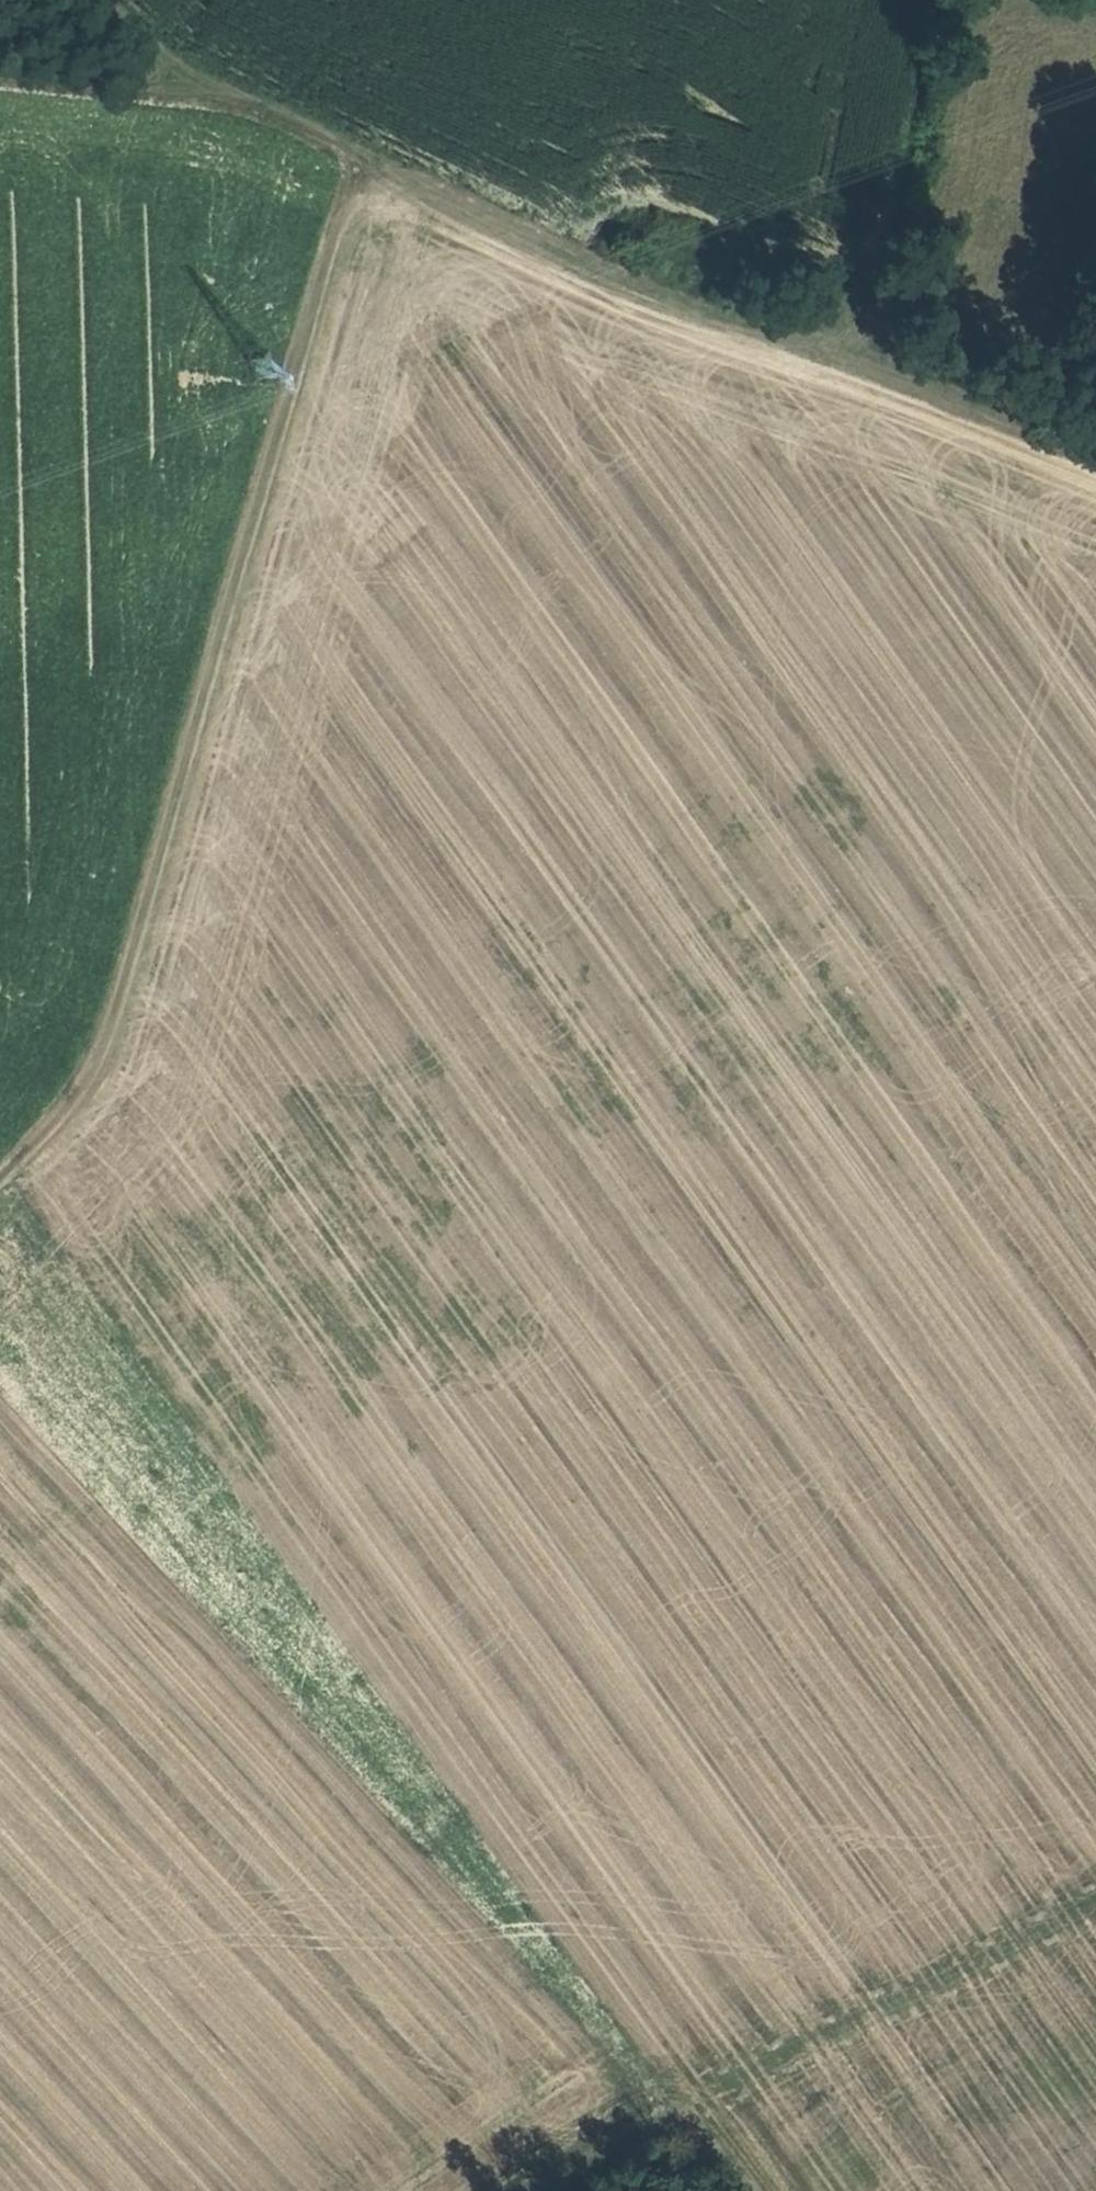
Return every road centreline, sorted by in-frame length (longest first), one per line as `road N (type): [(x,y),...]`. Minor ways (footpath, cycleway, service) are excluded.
road 1 (track): [(0,80),(126,92),(202,87),(289,124),(493,239),(590,281),(677,316),(889,377),(1095,465)]
road 2 (track): [(0,1167),(99,1060),(354,165)]
road 3 (track): [(1095,1895),(692,2087),(543,2190)]
road 4 (track): [(202,87),(161,63),(93,0)]

